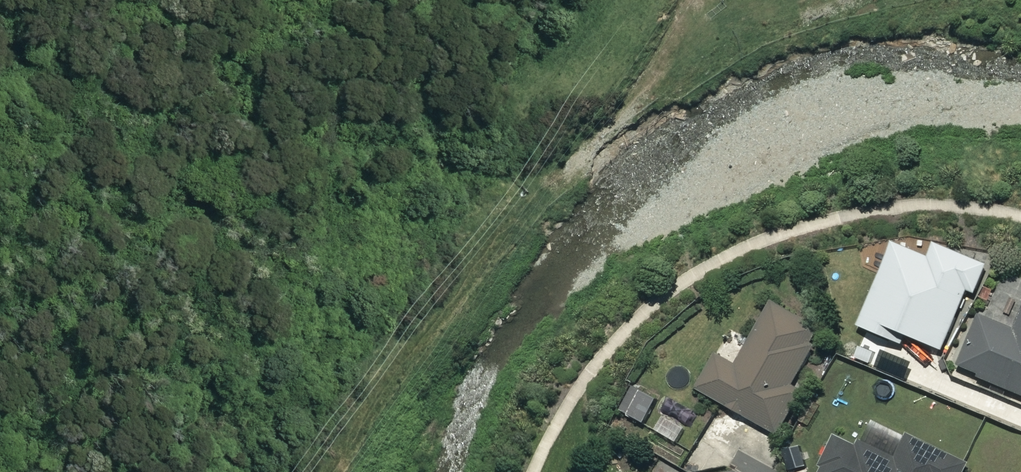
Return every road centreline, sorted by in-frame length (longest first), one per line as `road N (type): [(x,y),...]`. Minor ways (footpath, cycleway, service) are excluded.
road 1 (track): [(672,0),(592,121),(415,317),(325,471)]

